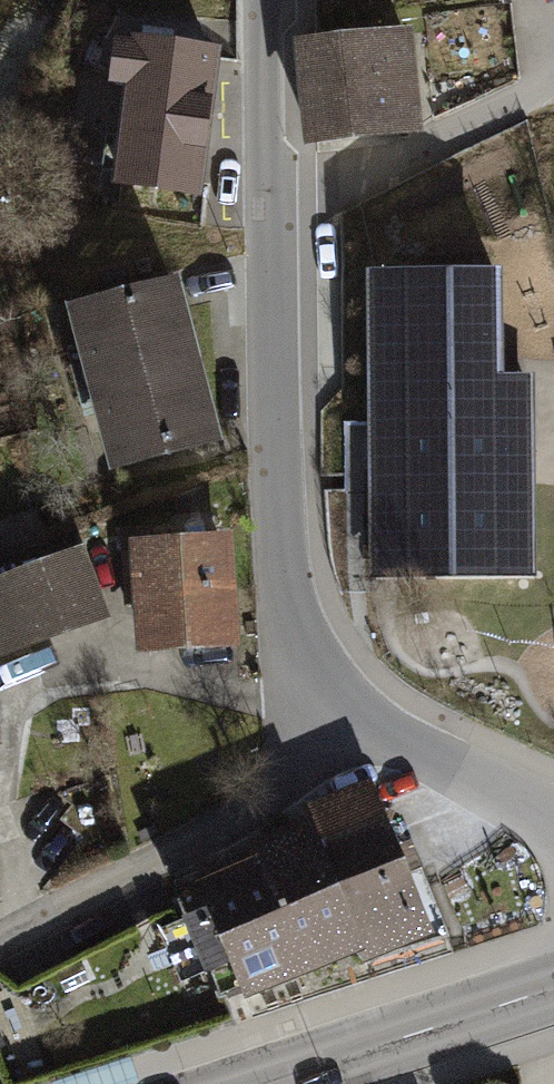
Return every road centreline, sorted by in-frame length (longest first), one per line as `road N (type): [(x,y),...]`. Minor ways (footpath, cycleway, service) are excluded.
road 1 (residential): [(345,705),(306,670),(276,576),(268,0)]
road 2 (residential): [(345,705),(271,811),(0,942)]
road 3 (primary): [(261,1083),(553,989)]
road 4 (residential): [(553,836),(513,794),(345,705)]

